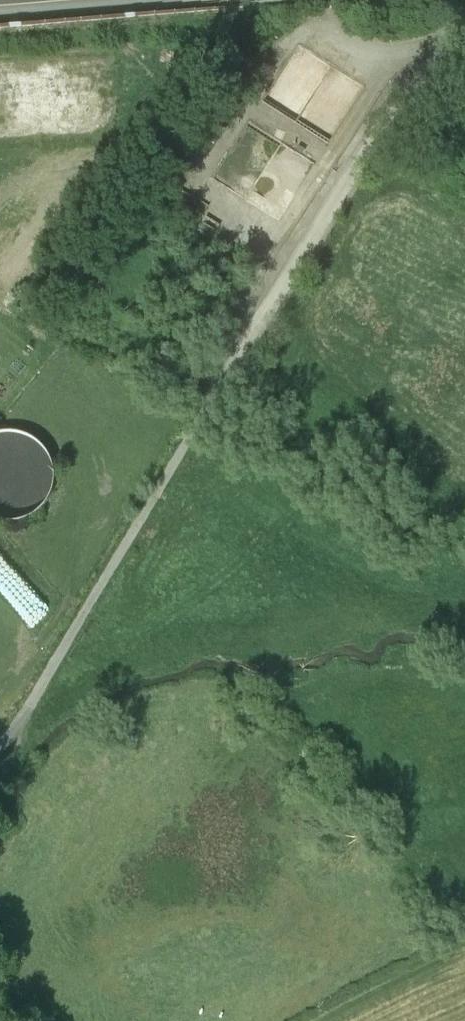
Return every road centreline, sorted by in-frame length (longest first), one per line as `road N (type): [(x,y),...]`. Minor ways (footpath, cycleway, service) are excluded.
road 1 (track): [(217,393),(0,765)]

